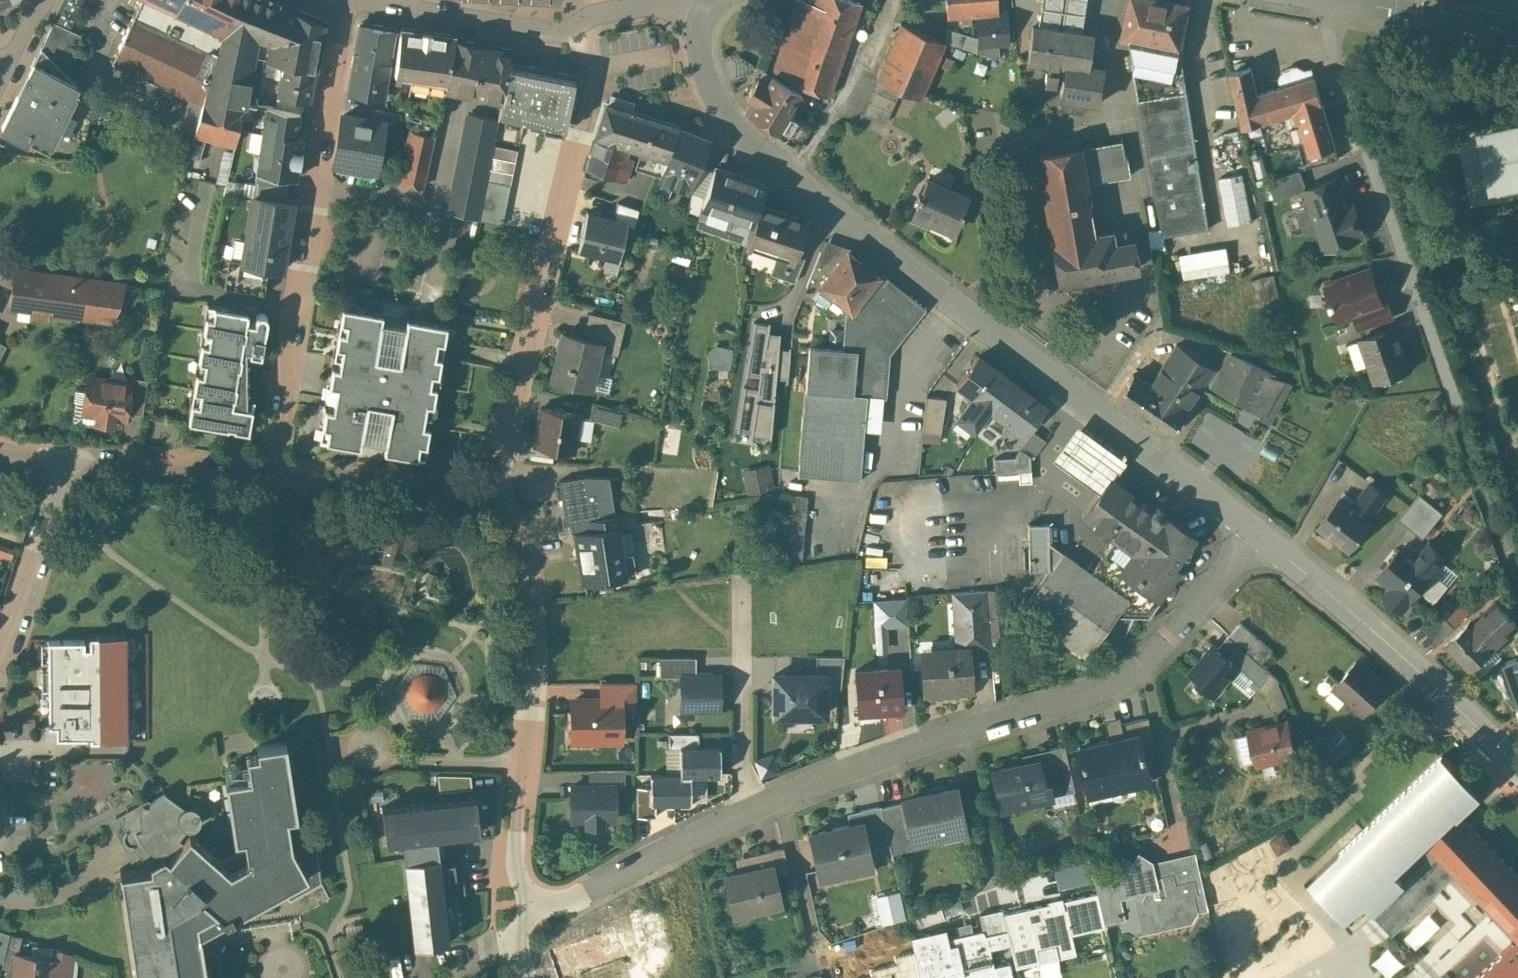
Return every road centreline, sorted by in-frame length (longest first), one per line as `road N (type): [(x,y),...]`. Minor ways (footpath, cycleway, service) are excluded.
road 1 (tertiary): [(701,16),(704,83),(731,122),(1258,534)]
road 2 (residential): [(1258,534),(1173,637),(1105,682),(1061,702),(916,741),(745,811)]
road 3 (residential): [(593,16),(591,88),(497,493)]
road 4 (residential): [(343,0),(271,471)]
road 5 (residential): [(1319,0),(1454,415)]
road 6 (residential): [(531,918),(514,846),(531,607),(497,493)]
road 7 (tertiary): [(1258,534),(1409,658),(1517,765)]
road 8 (residential): [(745,811),(531,918)]
road 9 (residential): [(497,493),(467,482),(271,471)]
road 10 (residential): [(745,811),(737,588)]
road 11 (residential): [(64,456),(0,668)]
road 12 (residential): [(271,471),(64,456)]
road 13 (tertiary): [(405,6),(557,31),(593,16)]
road 14 (tertiary): [(1342,0),(1517,29)]

